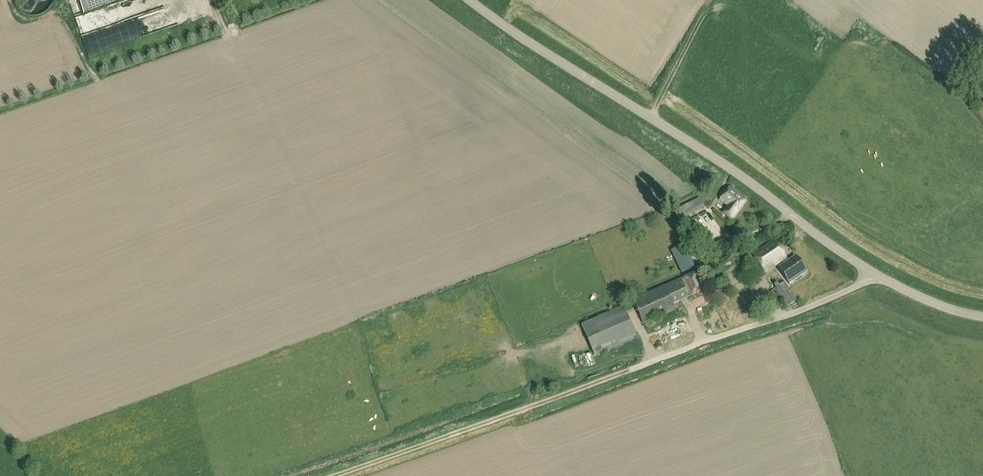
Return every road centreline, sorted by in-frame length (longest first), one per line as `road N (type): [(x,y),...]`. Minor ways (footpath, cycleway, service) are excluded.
road 1 (tertiary): [(982,317),(928,301),(863,266),(469,0)]
road 2 (track): [(334,475),(632,369)]

